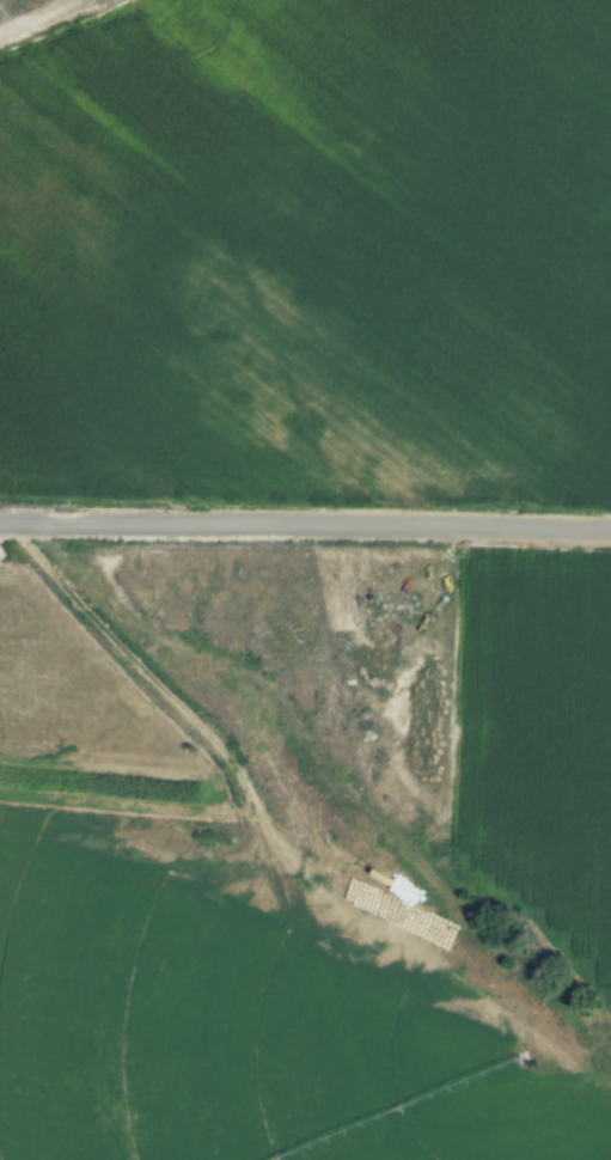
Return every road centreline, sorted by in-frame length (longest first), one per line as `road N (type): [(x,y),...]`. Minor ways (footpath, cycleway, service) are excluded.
road 1 (track): [(18,524),(246,750),(408,1159)]
road 2 (residential): [(0,524),(610,526)]

